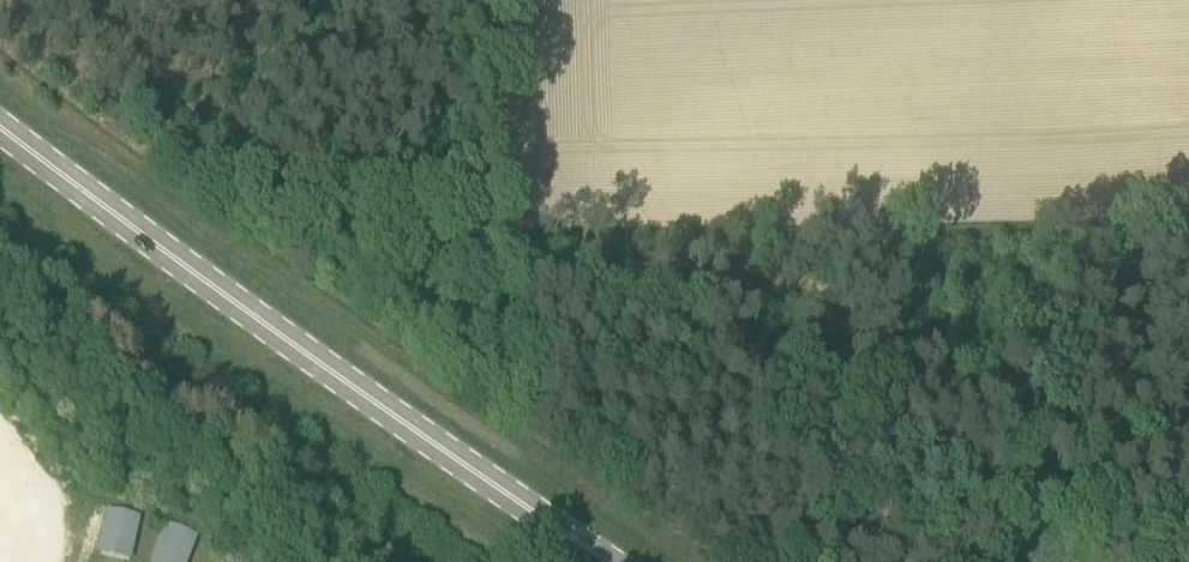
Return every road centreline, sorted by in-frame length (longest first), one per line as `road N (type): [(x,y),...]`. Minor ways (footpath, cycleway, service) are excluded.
road 1 (track): [(339,196),(466,207),(515,233),(1129,229),(1188,221)]
road 2 (primary): [(606,561),(206,289),(0,128)]
road 3 (track): [(1129,229),(1183,561)]

